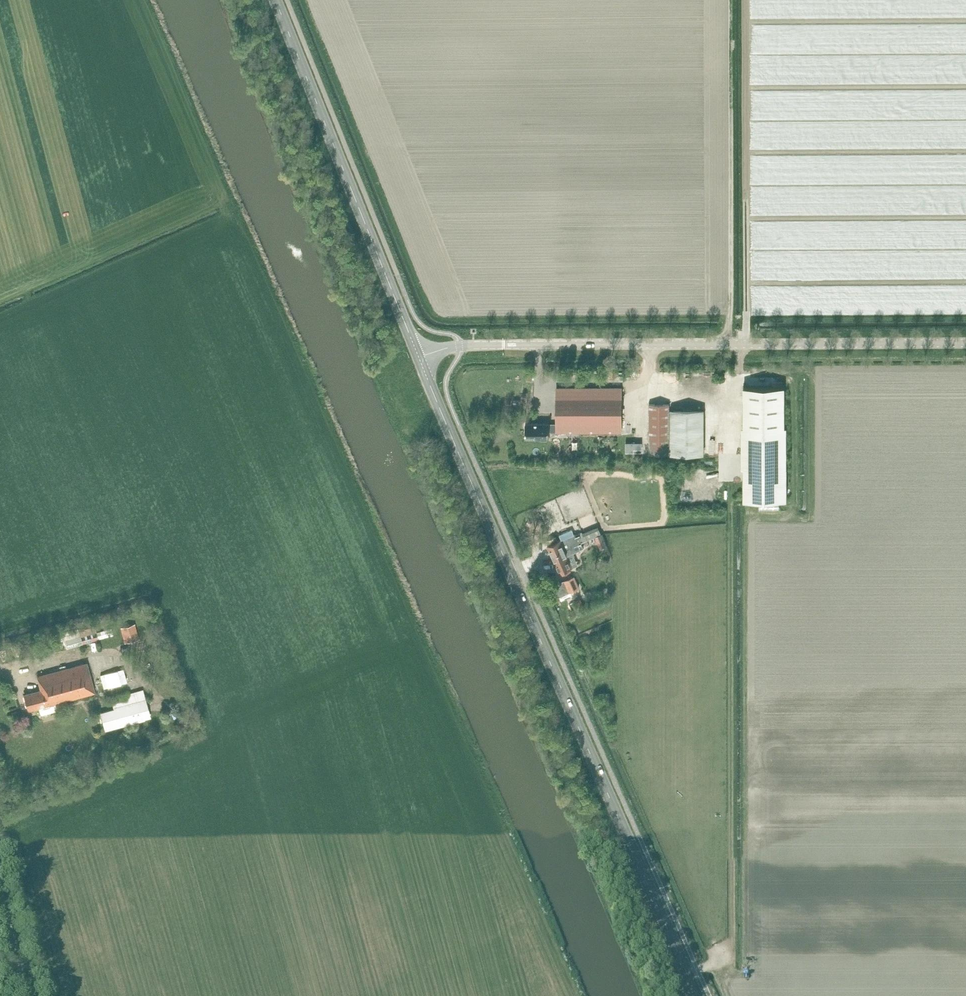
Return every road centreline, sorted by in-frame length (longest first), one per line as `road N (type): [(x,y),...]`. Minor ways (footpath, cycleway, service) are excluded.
road 1 (secondary): [(698,995),(419,357)]
road 2 (tertiary): [(965,343),(459,346),(419,357)]
road 3 (secondary): [(419,357),(277,0)]
road 4 (track): [(728,201),(728,344)]
road 5 (track): [(746,201),(746,344)]
road 6 (track): [(119,664),(99,657),(0,668)]

